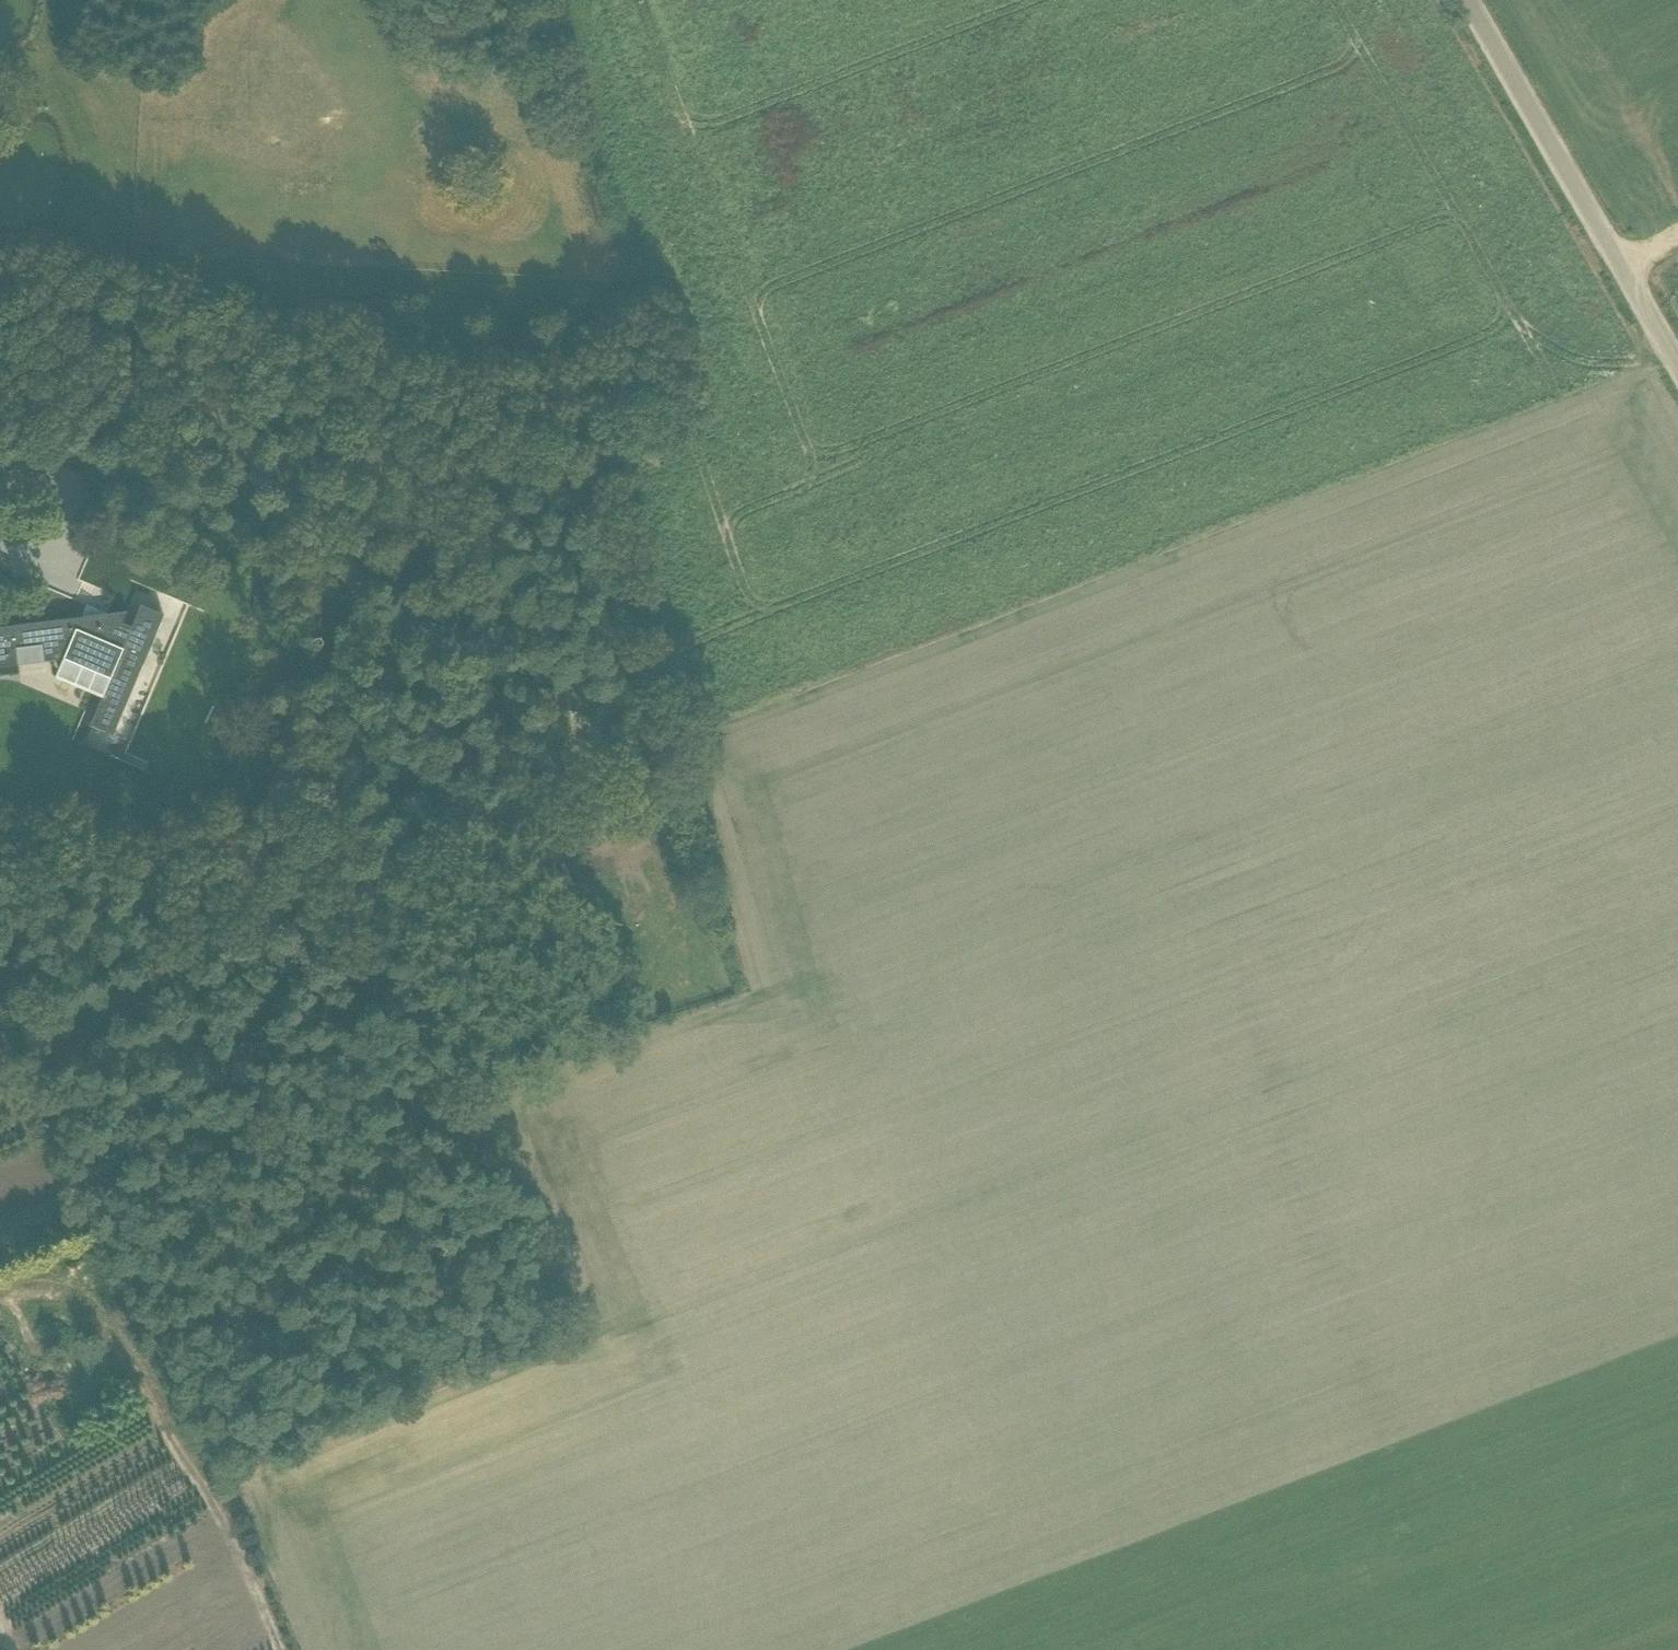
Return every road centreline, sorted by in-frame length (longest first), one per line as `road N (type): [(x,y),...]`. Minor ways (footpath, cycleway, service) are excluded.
road 1 (residential): [(1677,369),(1466,0)]

